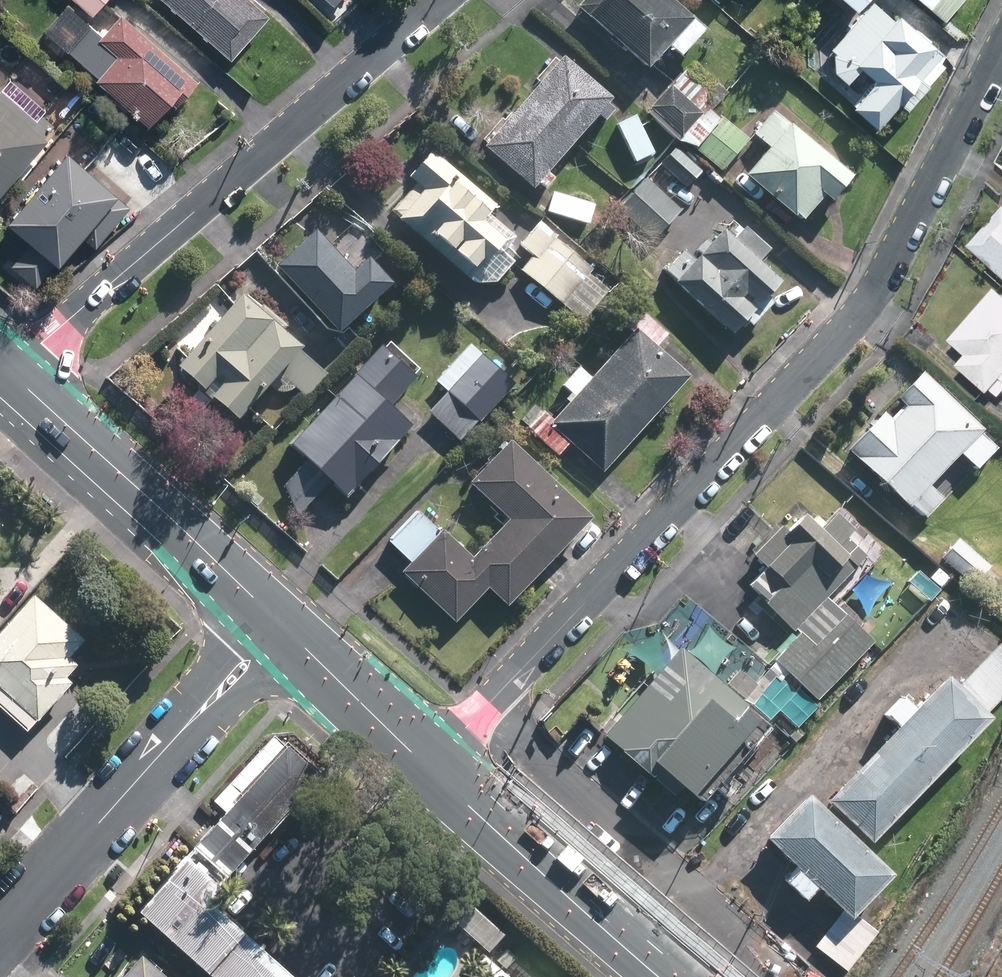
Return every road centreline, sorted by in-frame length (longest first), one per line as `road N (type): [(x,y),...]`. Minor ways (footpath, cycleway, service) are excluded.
road 1 (residential): [(433,771),(843,332),(897,254),(1001,53)]
road 2 (residential): [(441,0),(11,374)]
road 3 (residential): [(0,933),(284,626)]
road 4 (primary): [(11,374),(284,626)]
road 5 (primary): [(433,771),(666,976)]
road 6 (primary): [(284,626),(433,771)]

